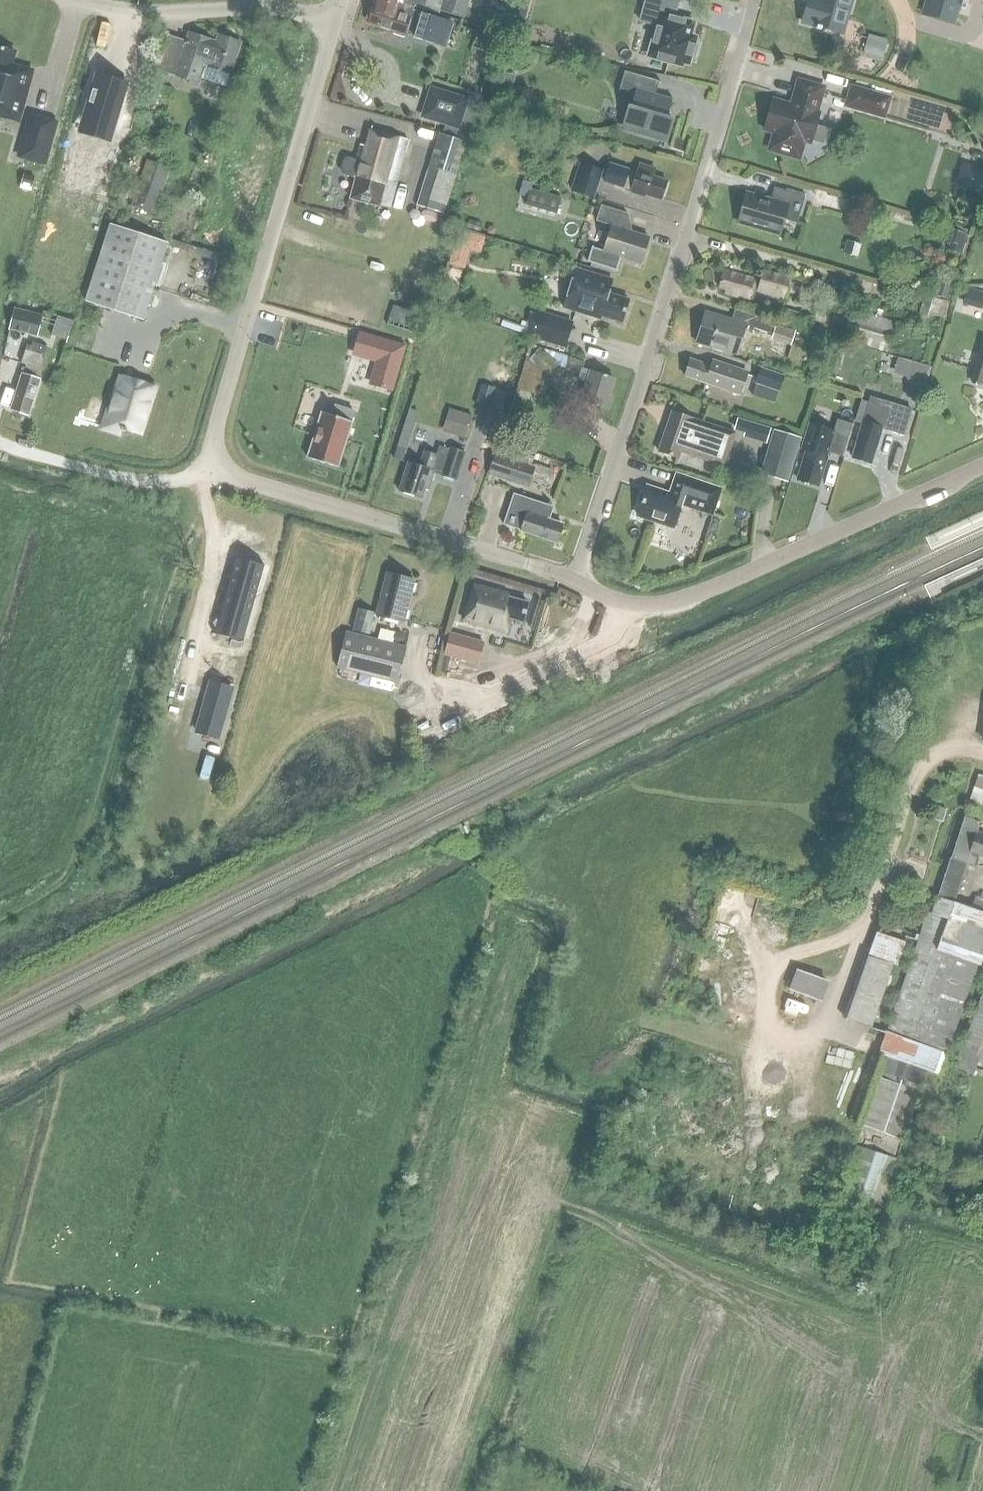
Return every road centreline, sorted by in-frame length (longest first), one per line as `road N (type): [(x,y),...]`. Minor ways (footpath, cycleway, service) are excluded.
road 1 (residential): [(579,585),(747,0)]
road 2 (residential): [(208,468),(340,0)]
road 3 (unclassified): [(982,467),(709,590),(623,605),(579,585)]
road 4 (unclassified): [(579,585),(208,468)]
road 5 (unclassified): [(335,0),(325,11),(290,11),(122,10),(85,0)]
road 6 (unclassified): [(208,468),(180,481),(137,480),(0,443)]

